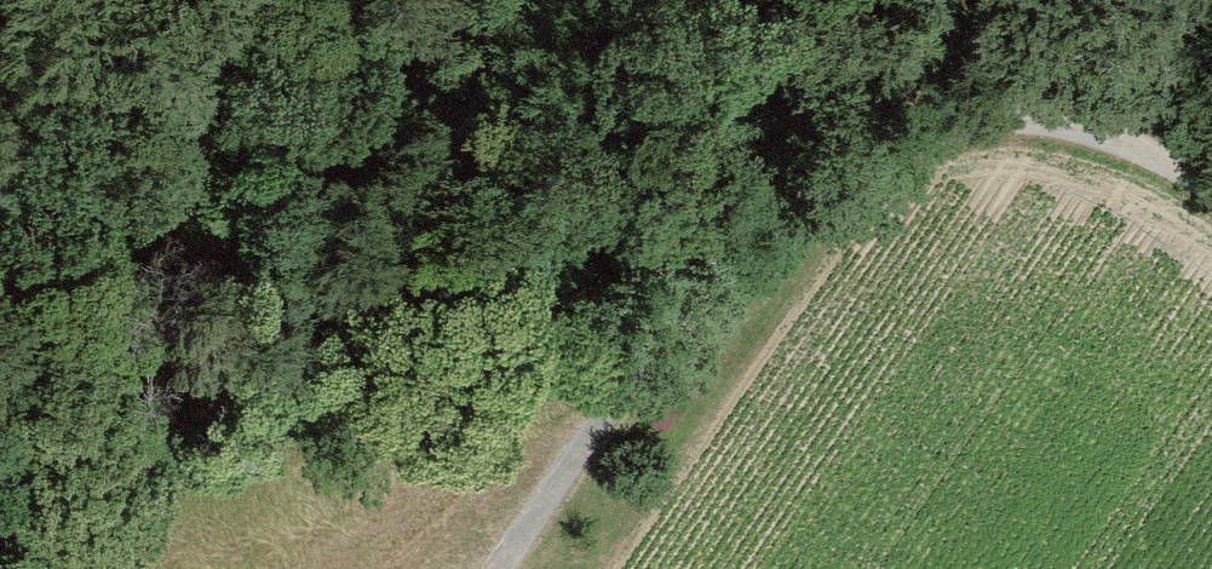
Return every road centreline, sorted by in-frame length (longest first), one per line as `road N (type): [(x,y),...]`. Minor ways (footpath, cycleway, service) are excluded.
road 1 (unclassified): [(491,568),(554,470),(756,233),(839,169),(911,137),(1003,120),(1064,128),(1189,172),(1211,190)]
road 2 (track): [(0,474),(121,497),(756,233)]
road 3 (track): [(145,0),(333,92),(756,233)]

